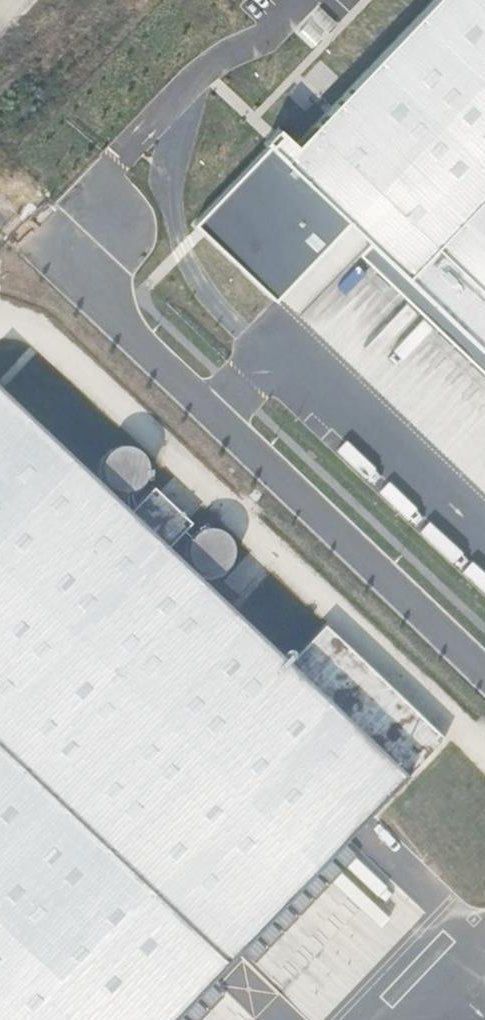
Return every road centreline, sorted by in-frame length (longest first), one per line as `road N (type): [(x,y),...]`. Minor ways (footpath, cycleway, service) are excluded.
road 1 (track): [(0,320),(30,327),(59,352),(484,753)]
road 2 (unclassified): [(484,670),(121,321),(102,280),(97,240)]

